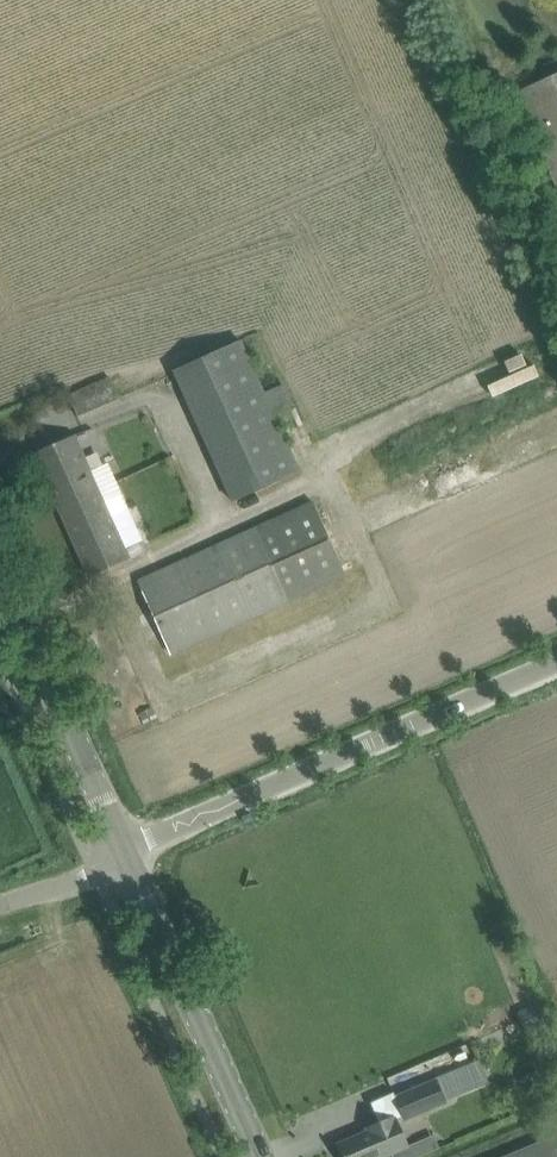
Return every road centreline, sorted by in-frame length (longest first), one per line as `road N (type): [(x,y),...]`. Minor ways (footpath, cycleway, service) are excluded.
road 1 (unclassified): [(123,853),(556,664)]
road 2 (tertiary): [(258,1156),(123,853)]
road 3 (tertiary): [(123,853),(0,576)]
road 4 (unclassified): [(0,906),(123,853)]

